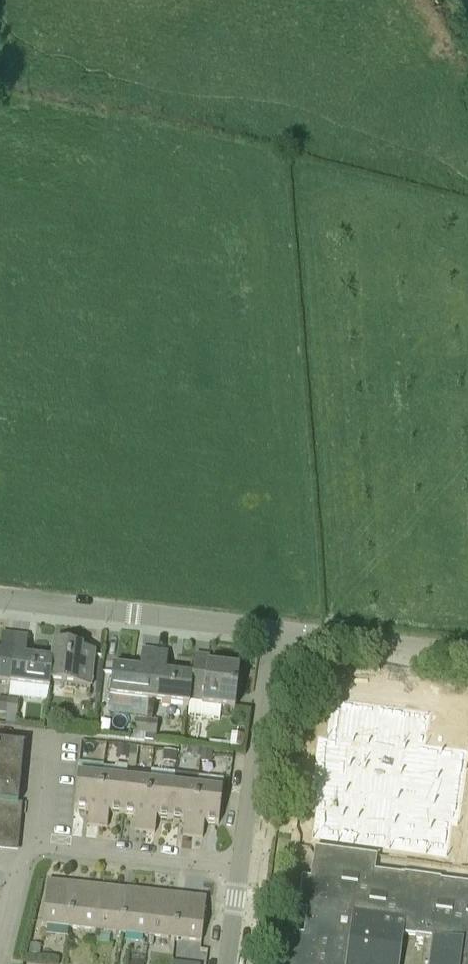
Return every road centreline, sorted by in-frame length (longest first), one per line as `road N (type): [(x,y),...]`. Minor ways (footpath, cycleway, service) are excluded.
road 1 (residential): [(0,941),(20,862),(42,844),(240,863)]
road 2 (residential): [(272,631),(0,601)]
road 3 (residential): [(240,863),(272,631)]
road 4 (residential): [(467,658),(272,631)]

